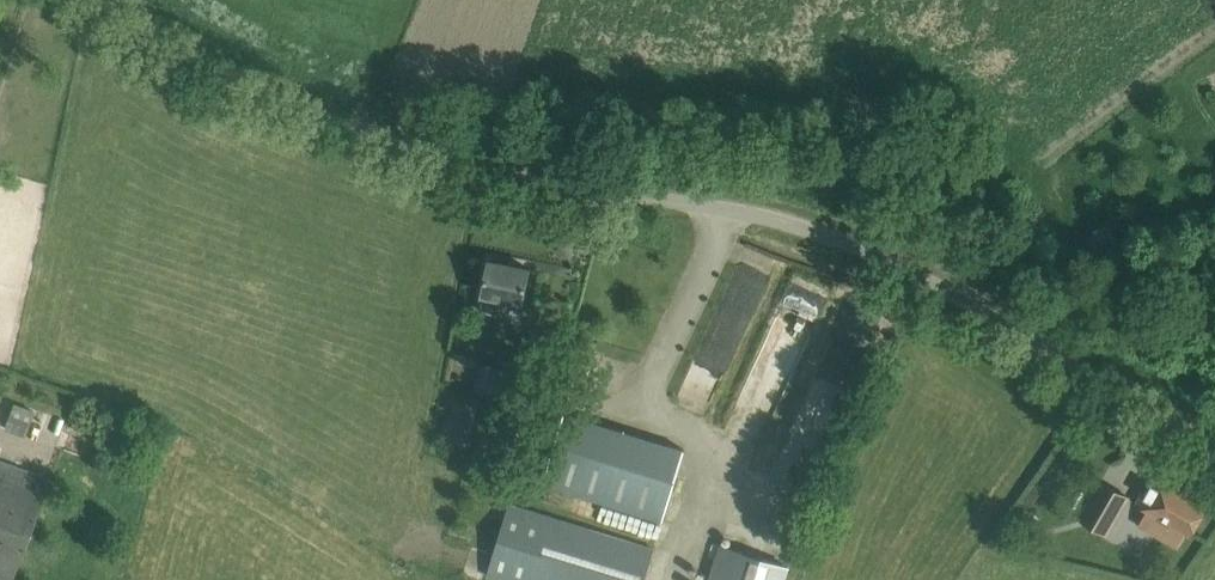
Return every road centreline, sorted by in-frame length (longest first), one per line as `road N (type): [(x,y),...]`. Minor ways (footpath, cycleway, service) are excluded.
road 1 (unclassified): [(1214,453),(854,241),(784,209),(429,149),(300,102),(115,0)]

